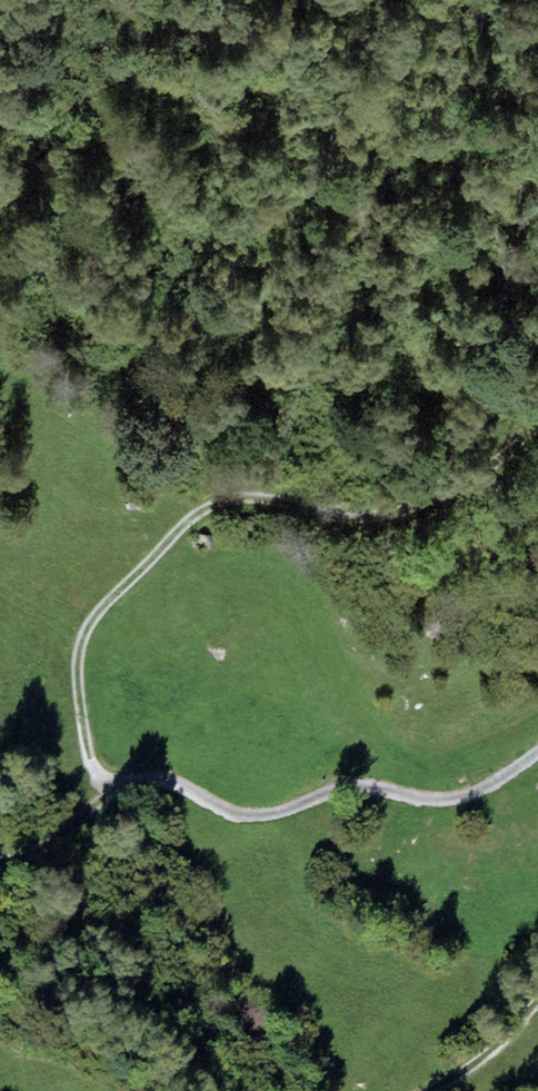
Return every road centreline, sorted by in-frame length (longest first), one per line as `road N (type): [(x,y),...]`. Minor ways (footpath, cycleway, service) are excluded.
road 1 (unclassified): [(537,754),(497,786),(449,802),(350,785),(283,814),(227,811),(179,780),(126,792),(95,773),(79,640),(218,500),(291,509)]
road 2 (track): [(291,509),(447,500),(507,463),(537,430)]
road 3 (track): [(111,783),(78,827),(29,870),(0,873)]

